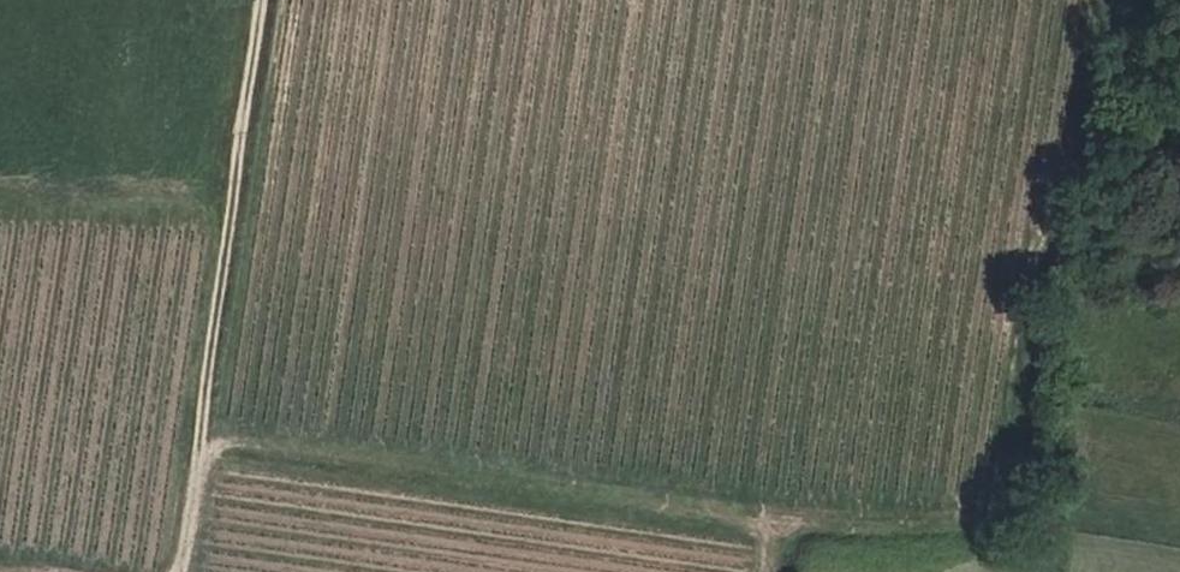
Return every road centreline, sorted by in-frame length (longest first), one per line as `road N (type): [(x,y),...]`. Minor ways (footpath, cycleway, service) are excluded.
road 1 (track): [(176,571),(198,516),(270,0)]

